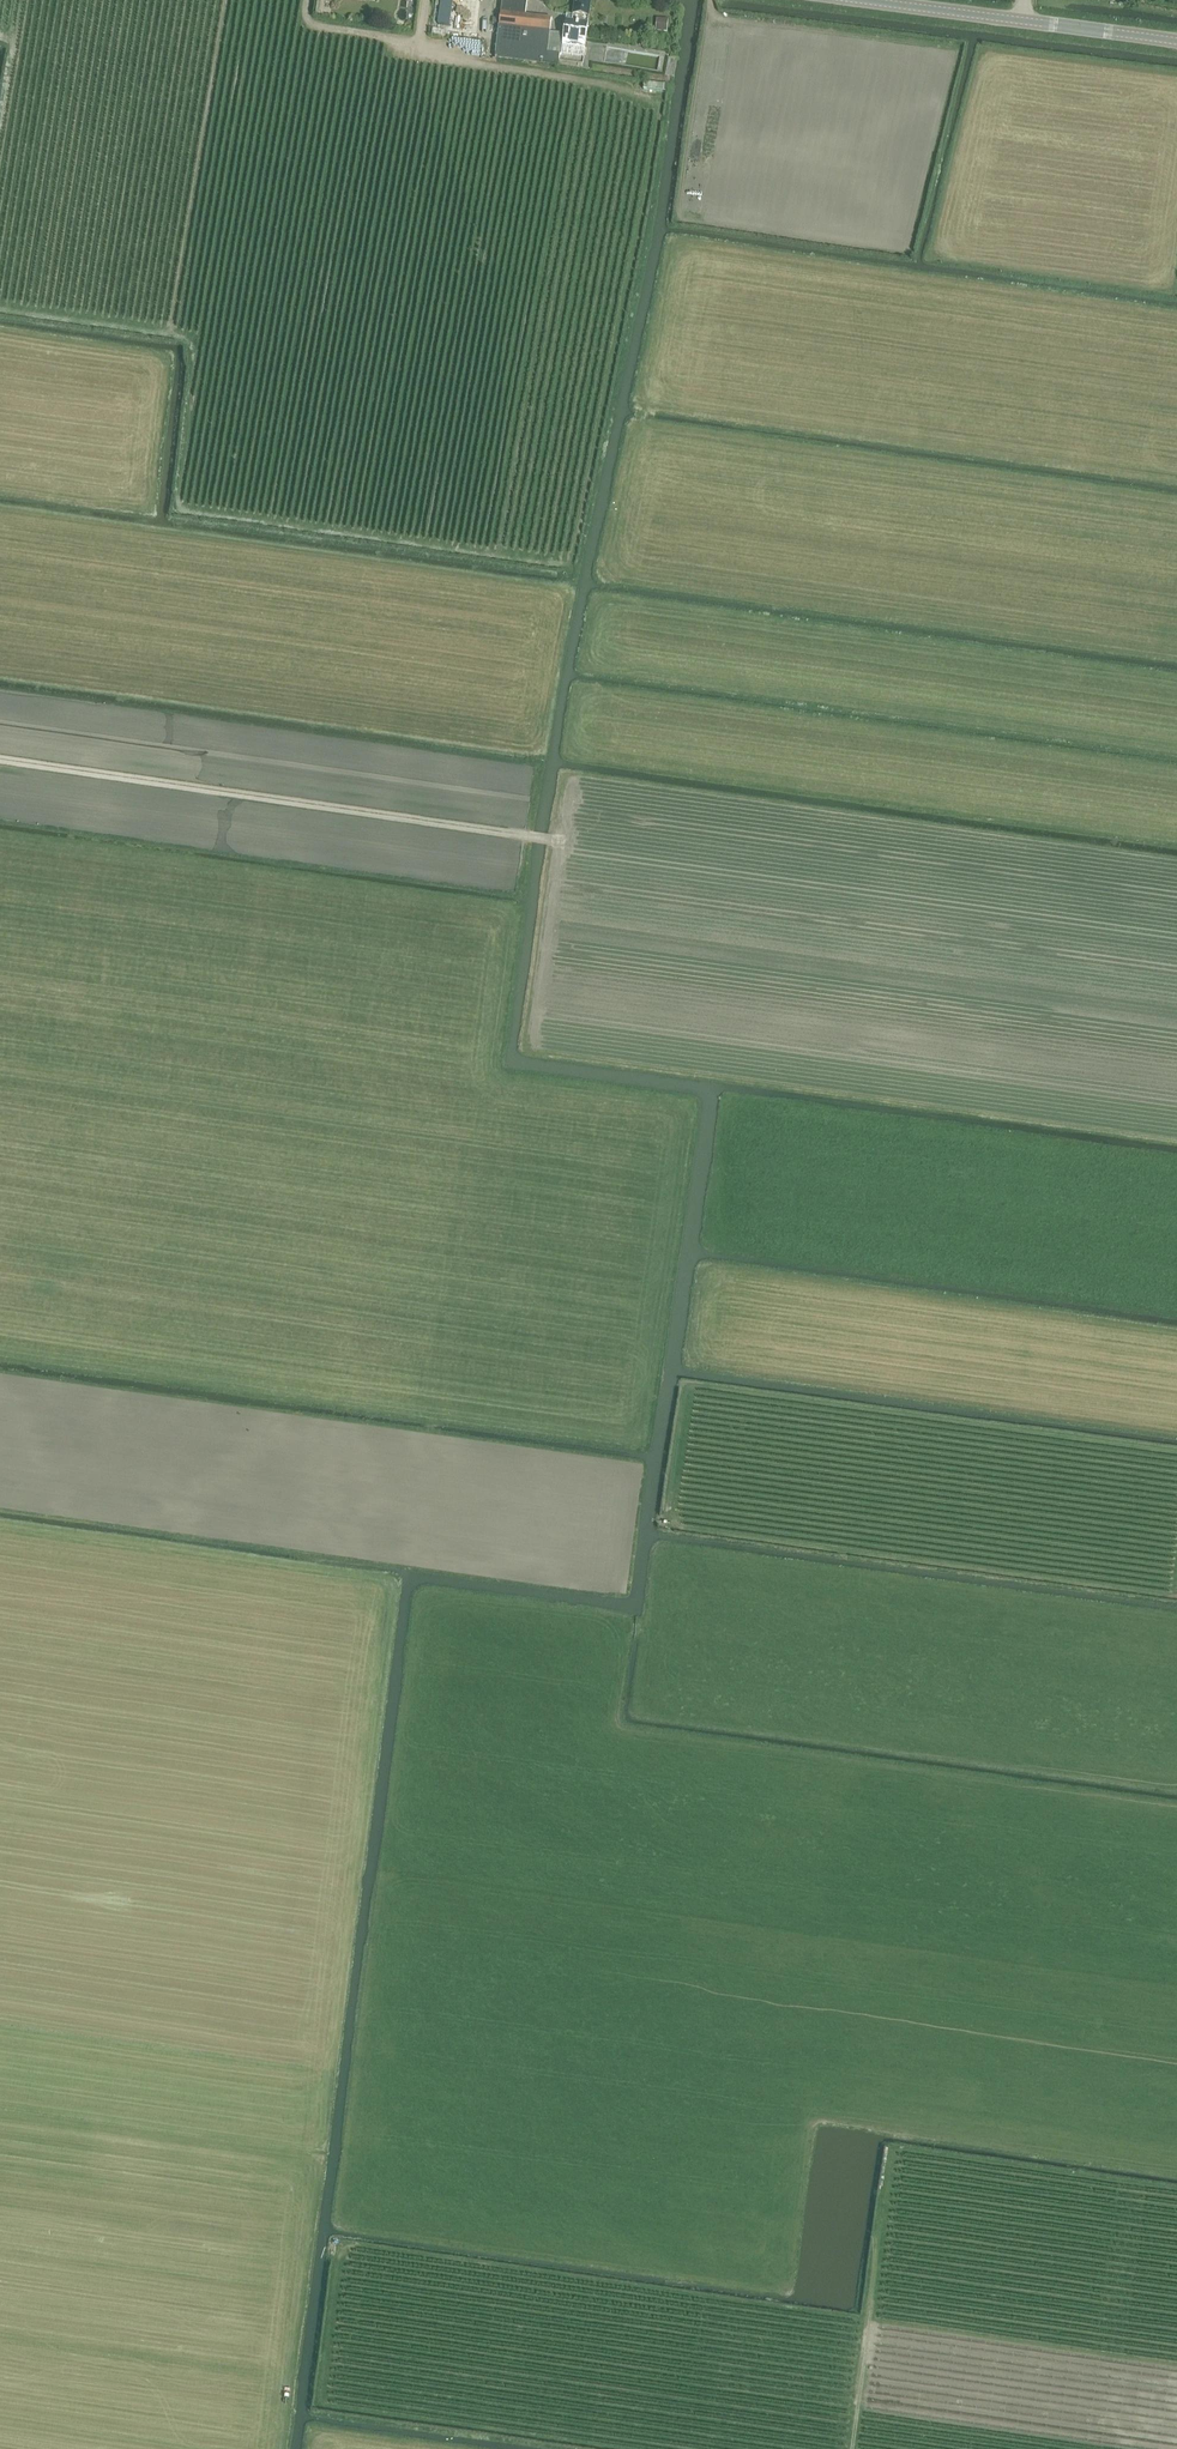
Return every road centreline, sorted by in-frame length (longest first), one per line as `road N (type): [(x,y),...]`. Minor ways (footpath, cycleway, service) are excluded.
road 1 (track): [(745,866),(0,758)]
road 2 (tertiary): [(1176,44),(866,0)]

